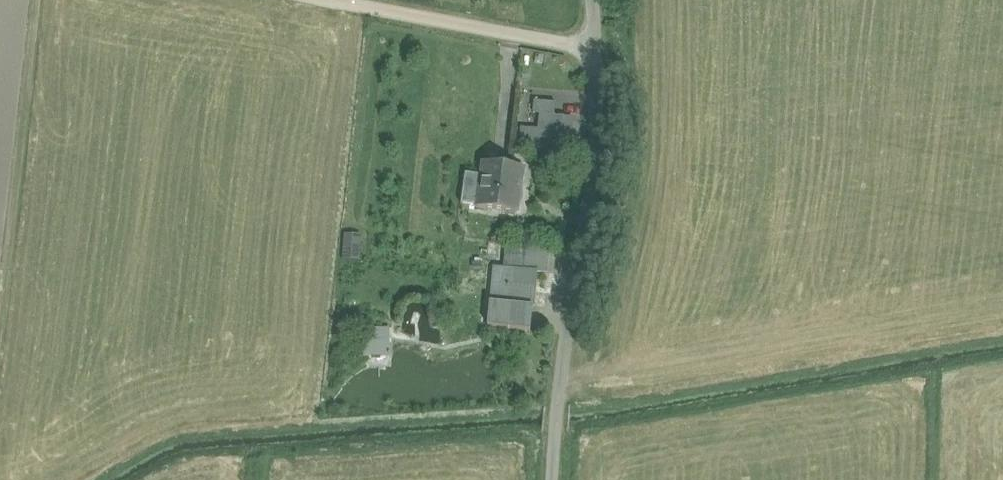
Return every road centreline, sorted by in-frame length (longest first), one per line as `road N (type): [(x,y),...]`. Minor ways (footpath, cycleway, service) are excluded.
road 1 (track): [(594,0),(599,166),(555,421),(554,479)]
road 2 (track): [(38,0),(0,307)]
road 3 (track): [(342,0),(595,55)]

